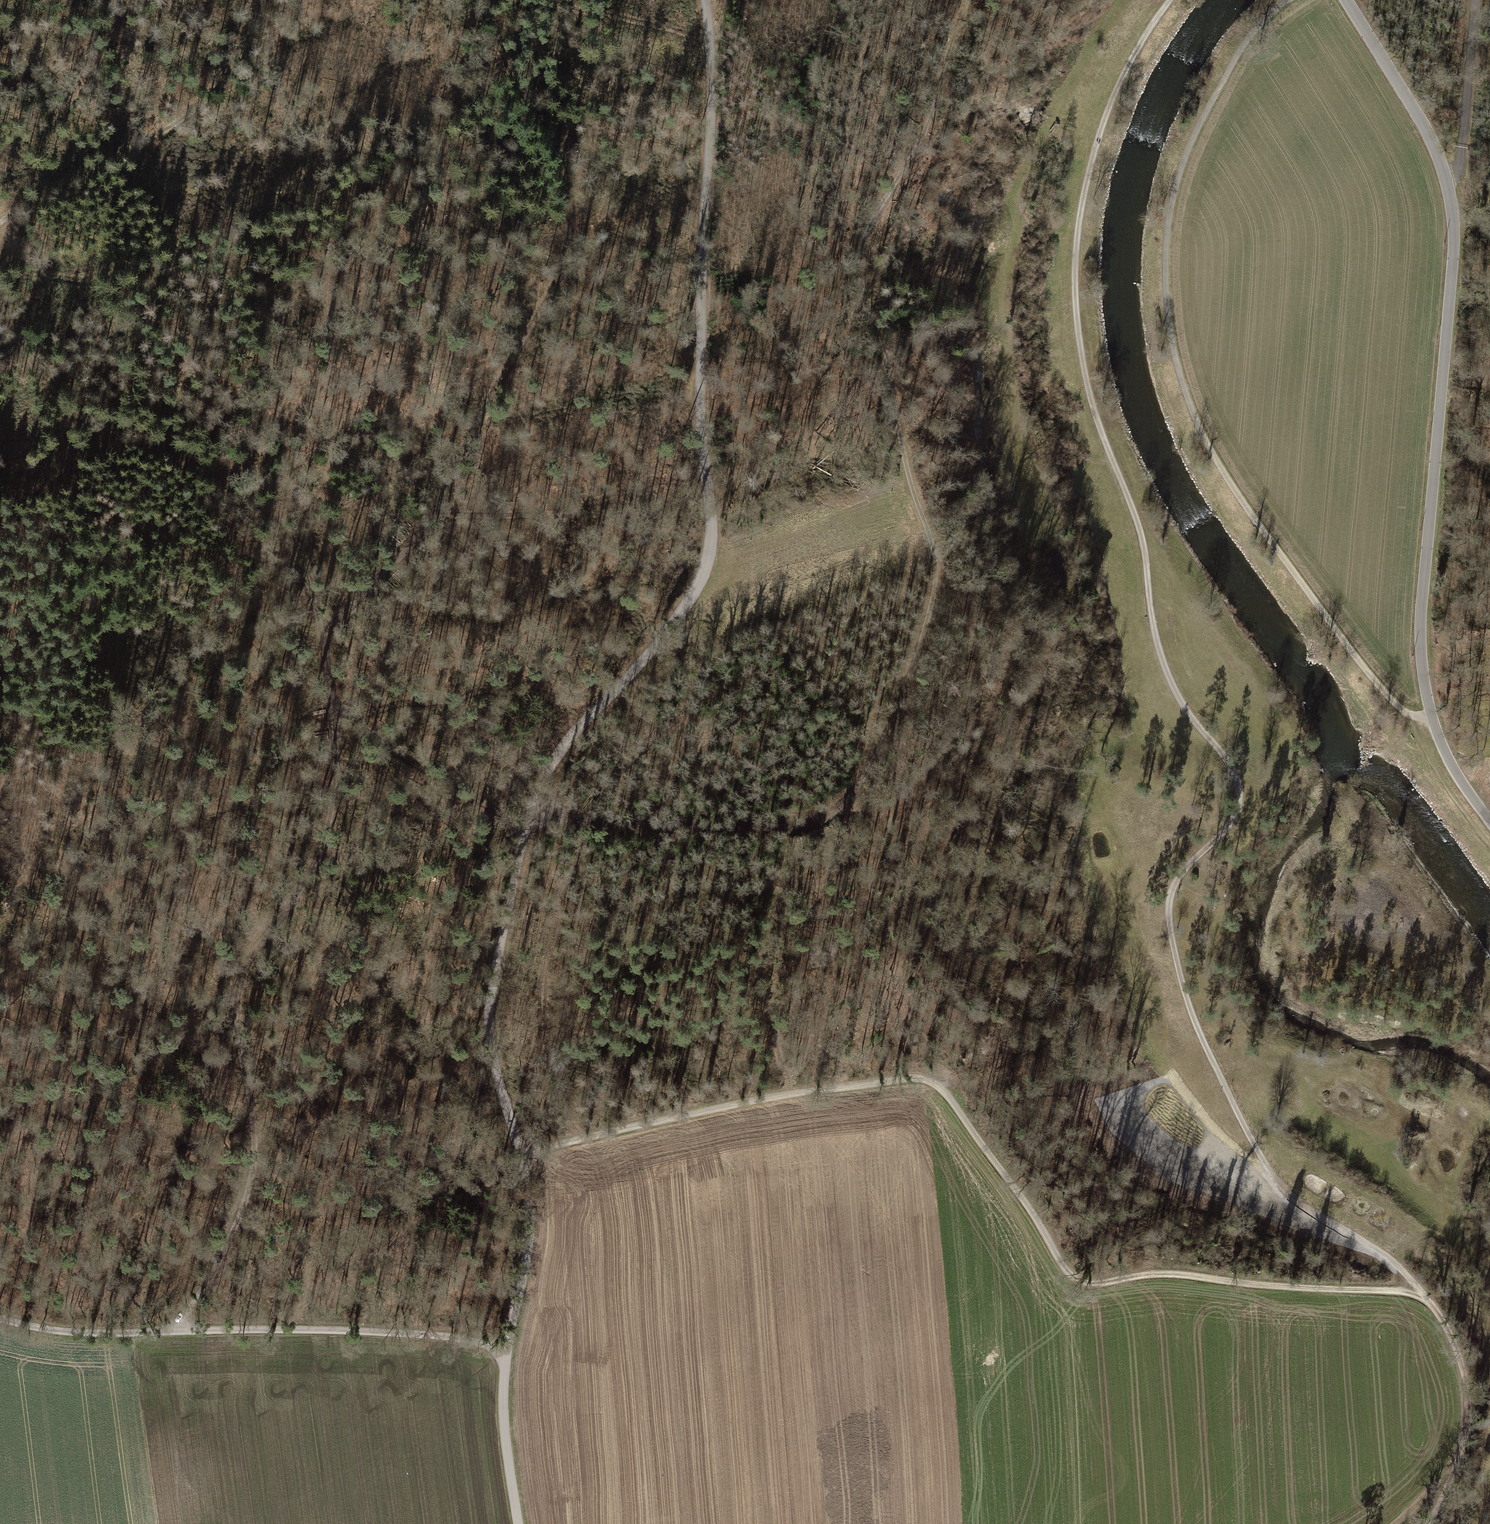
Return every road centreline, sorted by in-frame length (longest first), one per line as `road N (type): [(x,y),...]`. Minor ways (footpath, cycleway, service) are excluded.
road 1 (track): [(1428,1523),(1466,1432),(1466,1378),(1455,1345),(1391,1258),(1277,1181),(1194,1020),(1170,934),(1175,884),(1235,817),(1240,792),(1230,765),(1183,704),(1161,653),(1139,526),(1093,407),(1078,331),(1076,255),(1111,102),(1171,0)]
road 2 (residential): [(707,0),(714,81),(701,271),(703,458),(713,531),(701,577),(661,638),(568,738),(529,805),(488,1026),(522,1156),(530,1239),(502,1400),(519,1523)]
road 3 (track): [(965,0),(921,130),(858,262),(862,302),(935,565),(911,676),(891,727),(840,804),(793,827),(561,818),(529,805)]
road 4 (track): [(1421,1290),(1162,1274),(1077,1284),(1030,1205),(948,1094),(928,1080),(781,1094),(522,1156)]
road 5 (residential): [(1346,0),(1431,141),(1451,207),(1422,666),(1432,718),(1456,775),(1489,820)]
road 6 (track): [(1290,0),(1241,48),(1179,171),(1165,259),(1174,357),(1192,410),(1241,501),(1395,703),(1432,718)]
road 7 (track): [(324,636),(422,533),(567,253),(565,176),(480,0)]
road 8 (track): [(335,709),(324,843),(236,993),(253,1116),(251,1179),(221,1257),(178,1331)]
road 9 (track): [(0,291),(38,380),(64,405),(240,493),(285,537),(315,602),(335,709)]
road 10 (track): [(506,1349),(449,1337),(325,1330),(66,1333),(0,1318)]
road 11 (track): [(264,0),(219,86),(181,119),(0,225)]
road 12 (track): [(335,709),(477,797),(523,836)]
road 13 (track): [(1446,179),(1457,175),(1477,0)]

